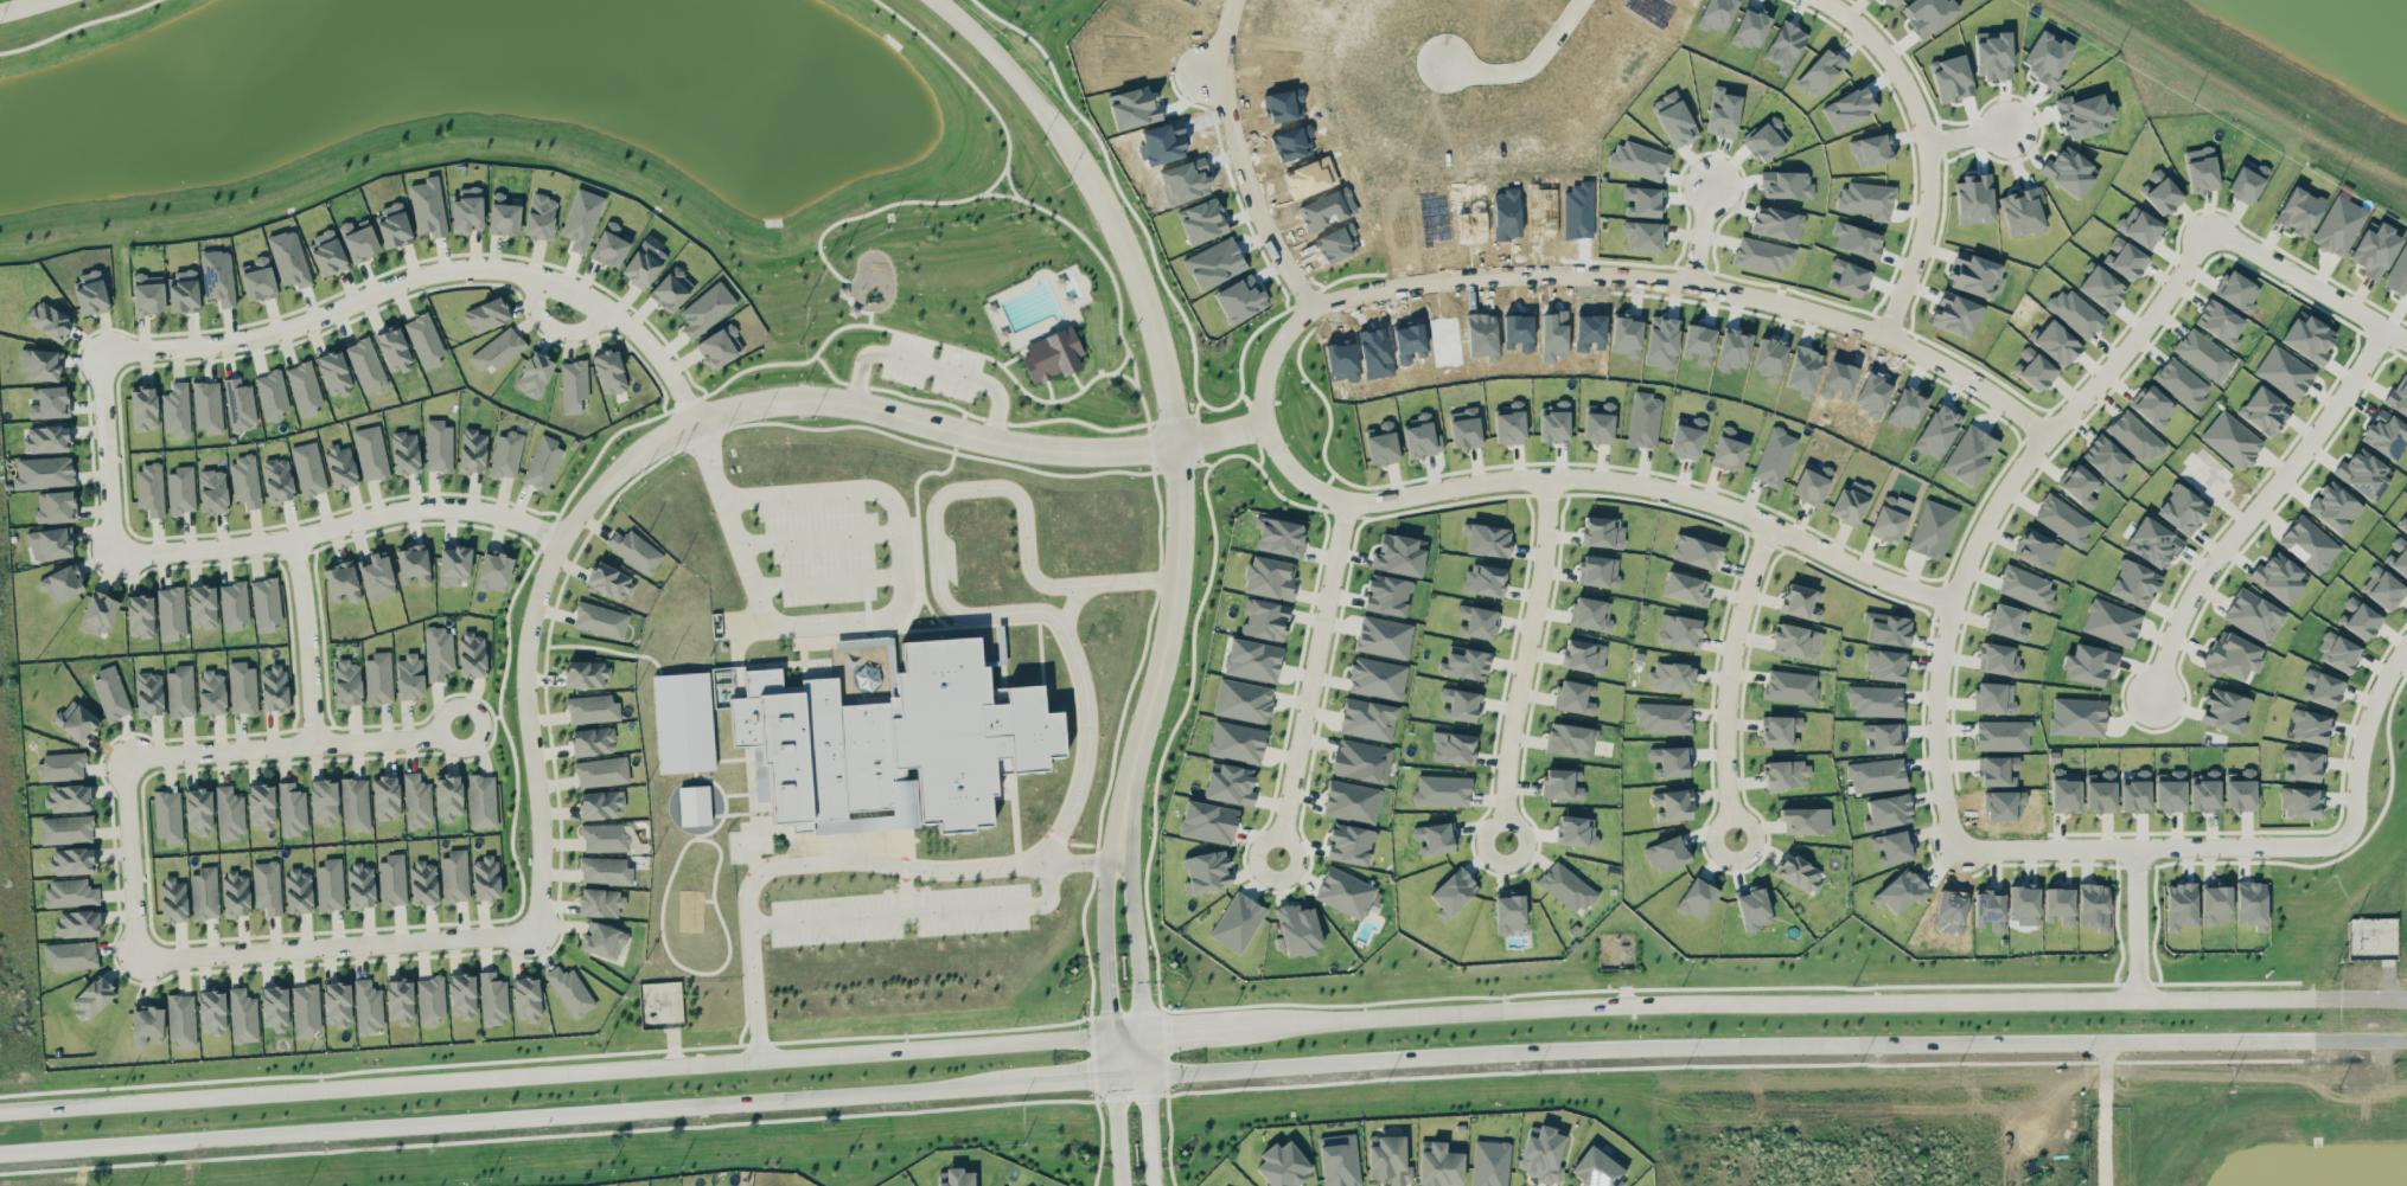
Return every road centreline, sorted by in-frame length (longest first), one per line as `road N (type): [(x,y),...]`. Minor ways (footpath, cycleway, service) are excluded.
road 1 (residential): [(536,934),(542,839),(526,690),(532,617),(561,539),(633,459),(695,422),(796,400),(854,404),(1015,444),(1098,451),(1176,444),(1268,422)]
road 2 (secondary): [(1148,1072),(1550,1050),(2260,1039)]
road 3 (secondary): [(1109,1037),(0,1112)]
road 4 (secondary): [(2315,995),(1543,1005),(1271,1026)]
road 5 (secondary): [(0,1152),(1014,1081)]
road 6 (residential): [(1265,396),(1277,346),(1327,301),(1458,278),(1585,274),(1693,286),(1841,320),(1967,376),(2050,435)]
road 7 (residential): [(1265,396),(1276,445),(1292,469),(1332,495),(1371,502),(1547,476),(1633,483),(1722,505),(1954,603)]
road 8 (residential): [(1956,848),(1940,767),(1937,692),(1947,628),(1974,549),(2019,470),(2145,329),(2213,229)]
road 9 (residential): [(100,353),(242,340),(417,276),(506,269),(587,296),(638,332),(673,374),(695,422)]
road 10 (tertiary): [(1176,444),(1155,328),(1110,211),(1034,94),(939,0)]
road 11 (residential): [(115,553),(293,540),(424,506),(489,511),(561,539)]
road 12 (residential): [(2386,329),(2311,444),(2198,584),(2153,698)]
road 13 (tertiary): [(1120,855),(1175,589),(1176,444)]
road 14 (residential): [(138,961),(536,934)]
road 15 (residential): [(2345,835),(2325,846),(1956,848)]
road 16 (residential): [(1884,335),(1924,231),(1929,155),(1914,95),(1898,70),(1827,0)]
road 17 (residential): [(1507,842),(1509,750),(1541,588),(1547,476)]
road 18 (residential): [(1348,500),(1278,859)]
road 19 (residential): [(462,726),(414,738),(124,758)]
road 20 (residential): [(1233,0),(1222,75),(1234,141),(1265,226),(1313,308)]
road 21 (residential): [(1736,839),(1731,666),(1773,526)]
road 22 (residential): [(2213,229),(2406,342)]
road 23 (residential): [(315,745),(293,540)]
road 24 (residential): [(124,758),(138,961)]
road 25 (residential): [(115,553),(100,353)]
road 26 (residential): [(2406,647),(2363,736),(2345,835)]
road 27 (tertiary): [(1147,1036),(1131,878),(1120,855)]
road 28 (residential): [(1582,0),(1526,69),(1481,71),(1445,62)]
road 29 (residential): [(2137,848),(2138,998)]
road 30 (secondary): [(1271,1026),(1147,1036)]
road 31 (residential): [(532,274),(534,299),(551,327),(573,332),(608,309)]

